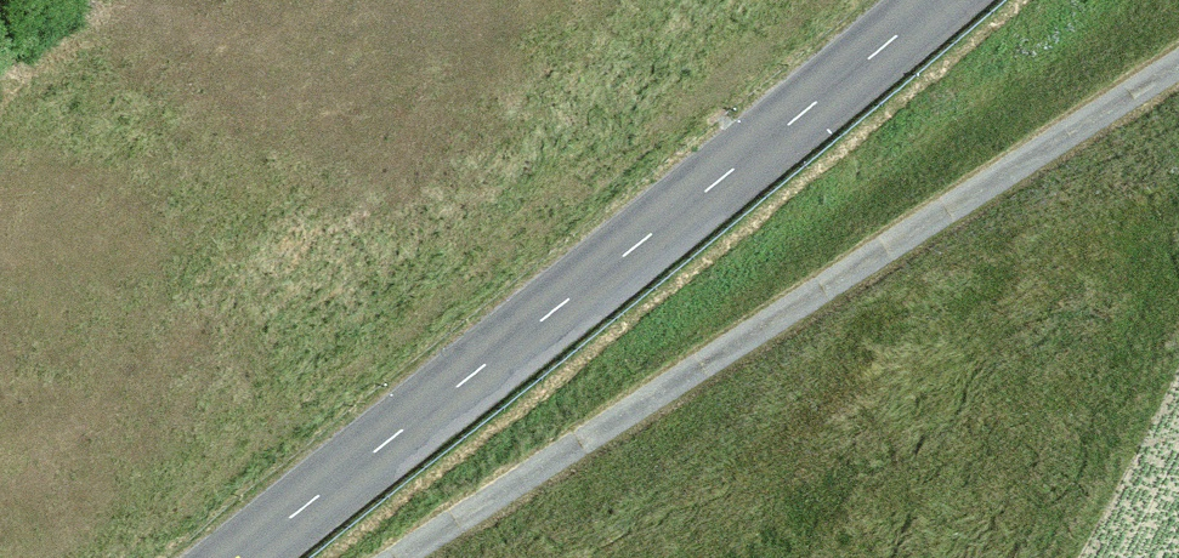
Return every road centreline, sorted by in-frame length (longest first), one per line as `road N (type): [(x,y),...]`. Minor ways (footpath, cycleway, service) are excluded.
road 1 (track): [(408,557),(1178,69)]
road 2 (tertiary): [(945,0),(239,557)]

